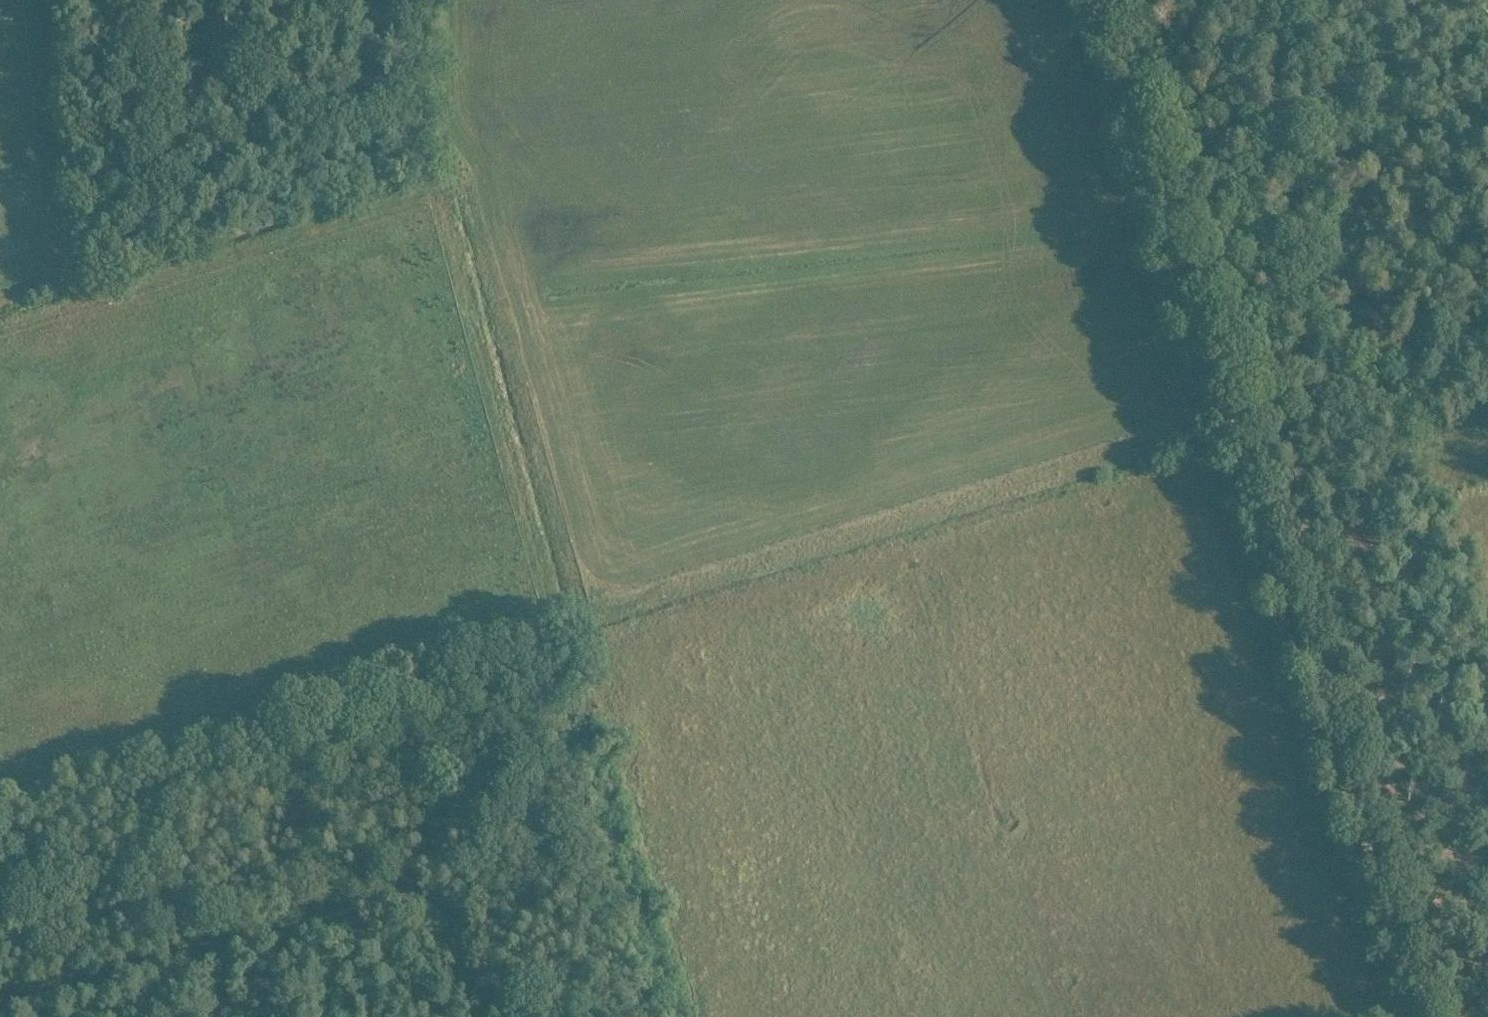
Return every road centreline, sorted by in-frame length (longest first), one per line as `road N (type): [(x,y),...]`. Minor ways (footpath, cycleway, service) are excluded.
road 1 (track): [(1103,0),(1423,1016)]

